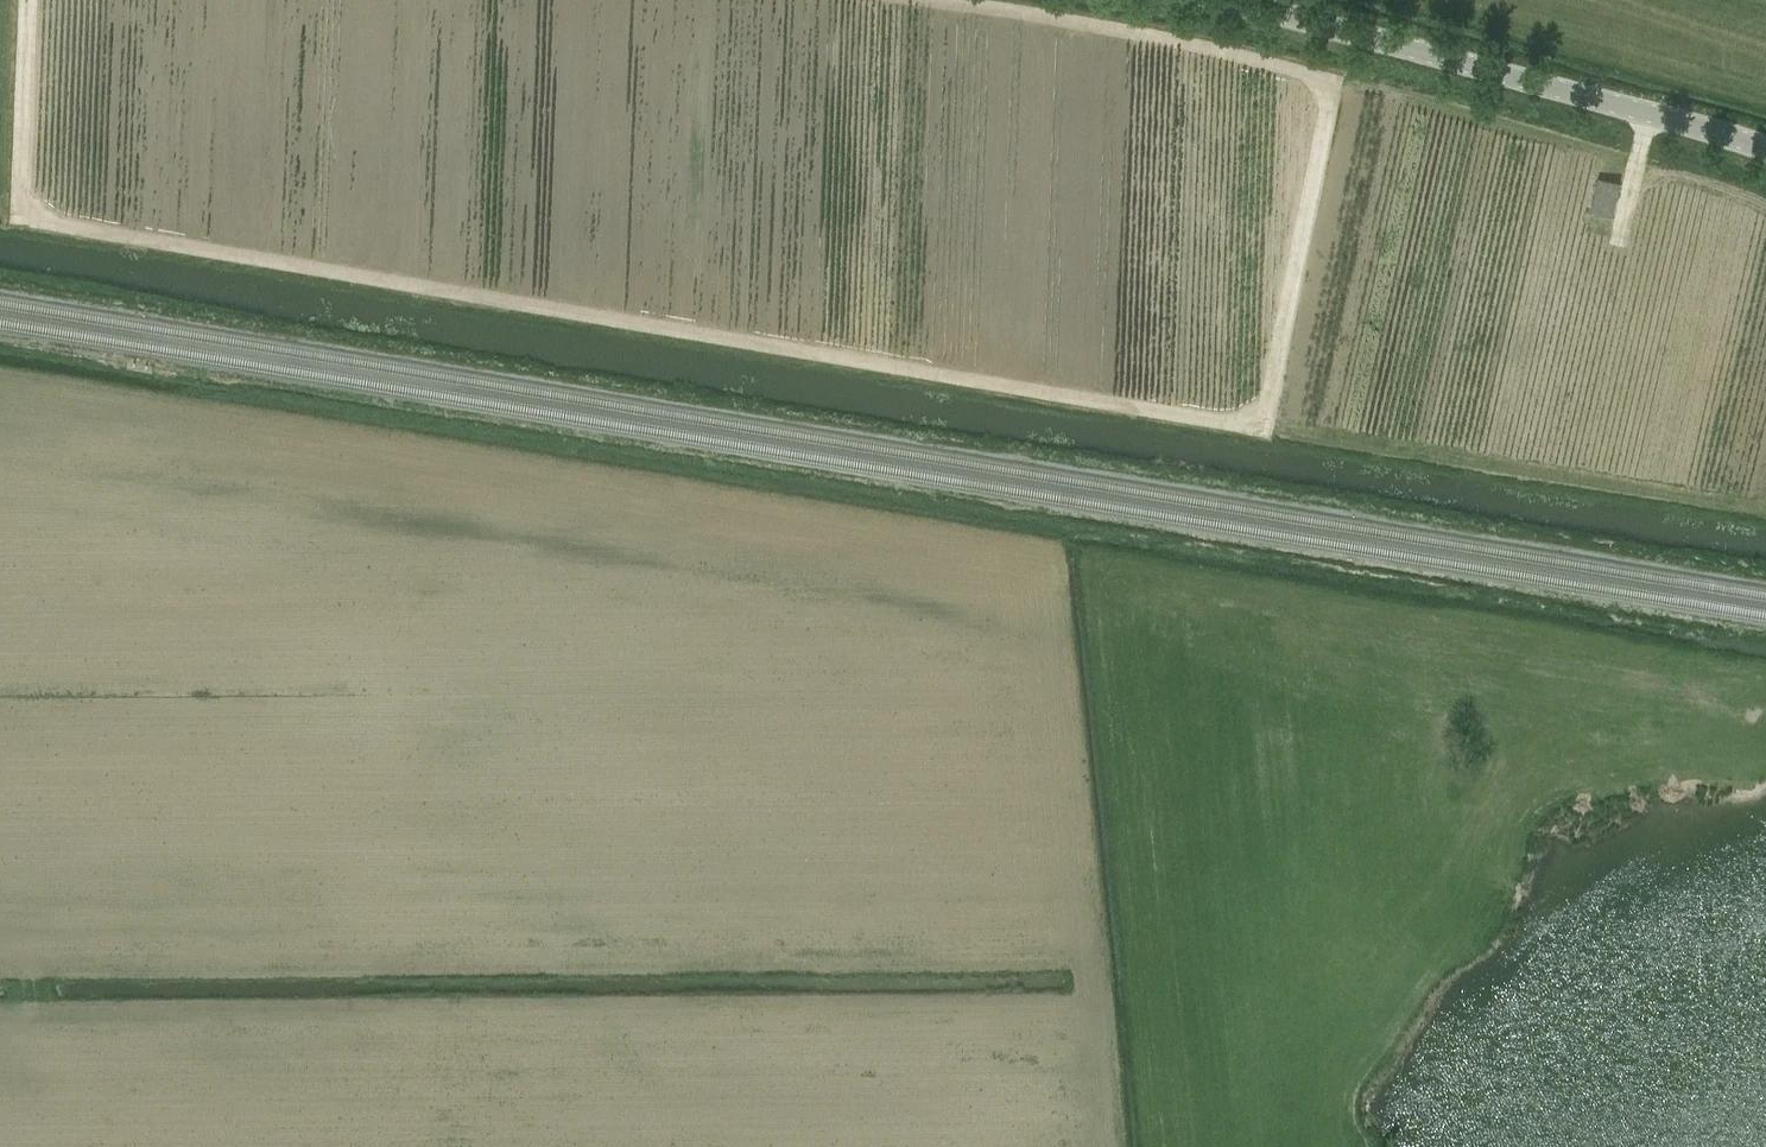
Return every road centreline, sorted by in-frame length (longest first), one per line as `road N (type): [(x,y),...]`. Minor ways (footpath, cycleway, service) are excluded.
road 1 (unclassified): [(1765,152),(1224,0)]

